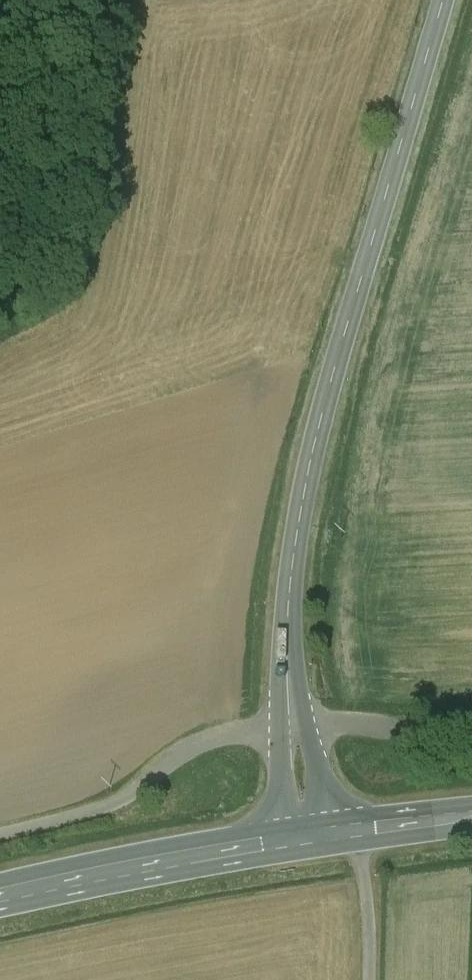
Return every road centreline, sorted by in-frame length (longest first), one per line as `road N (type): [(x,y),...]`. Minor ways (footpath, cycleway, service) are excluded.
road 1 (tertiary): [(444,0),(302,507),(287,650),(308,839)]
road 2 (primary): [(308,839),(0,899)]
road 3 (track): [(471,726),(296,728)]
road 4 (primary): [(471,820),(308,839)]

